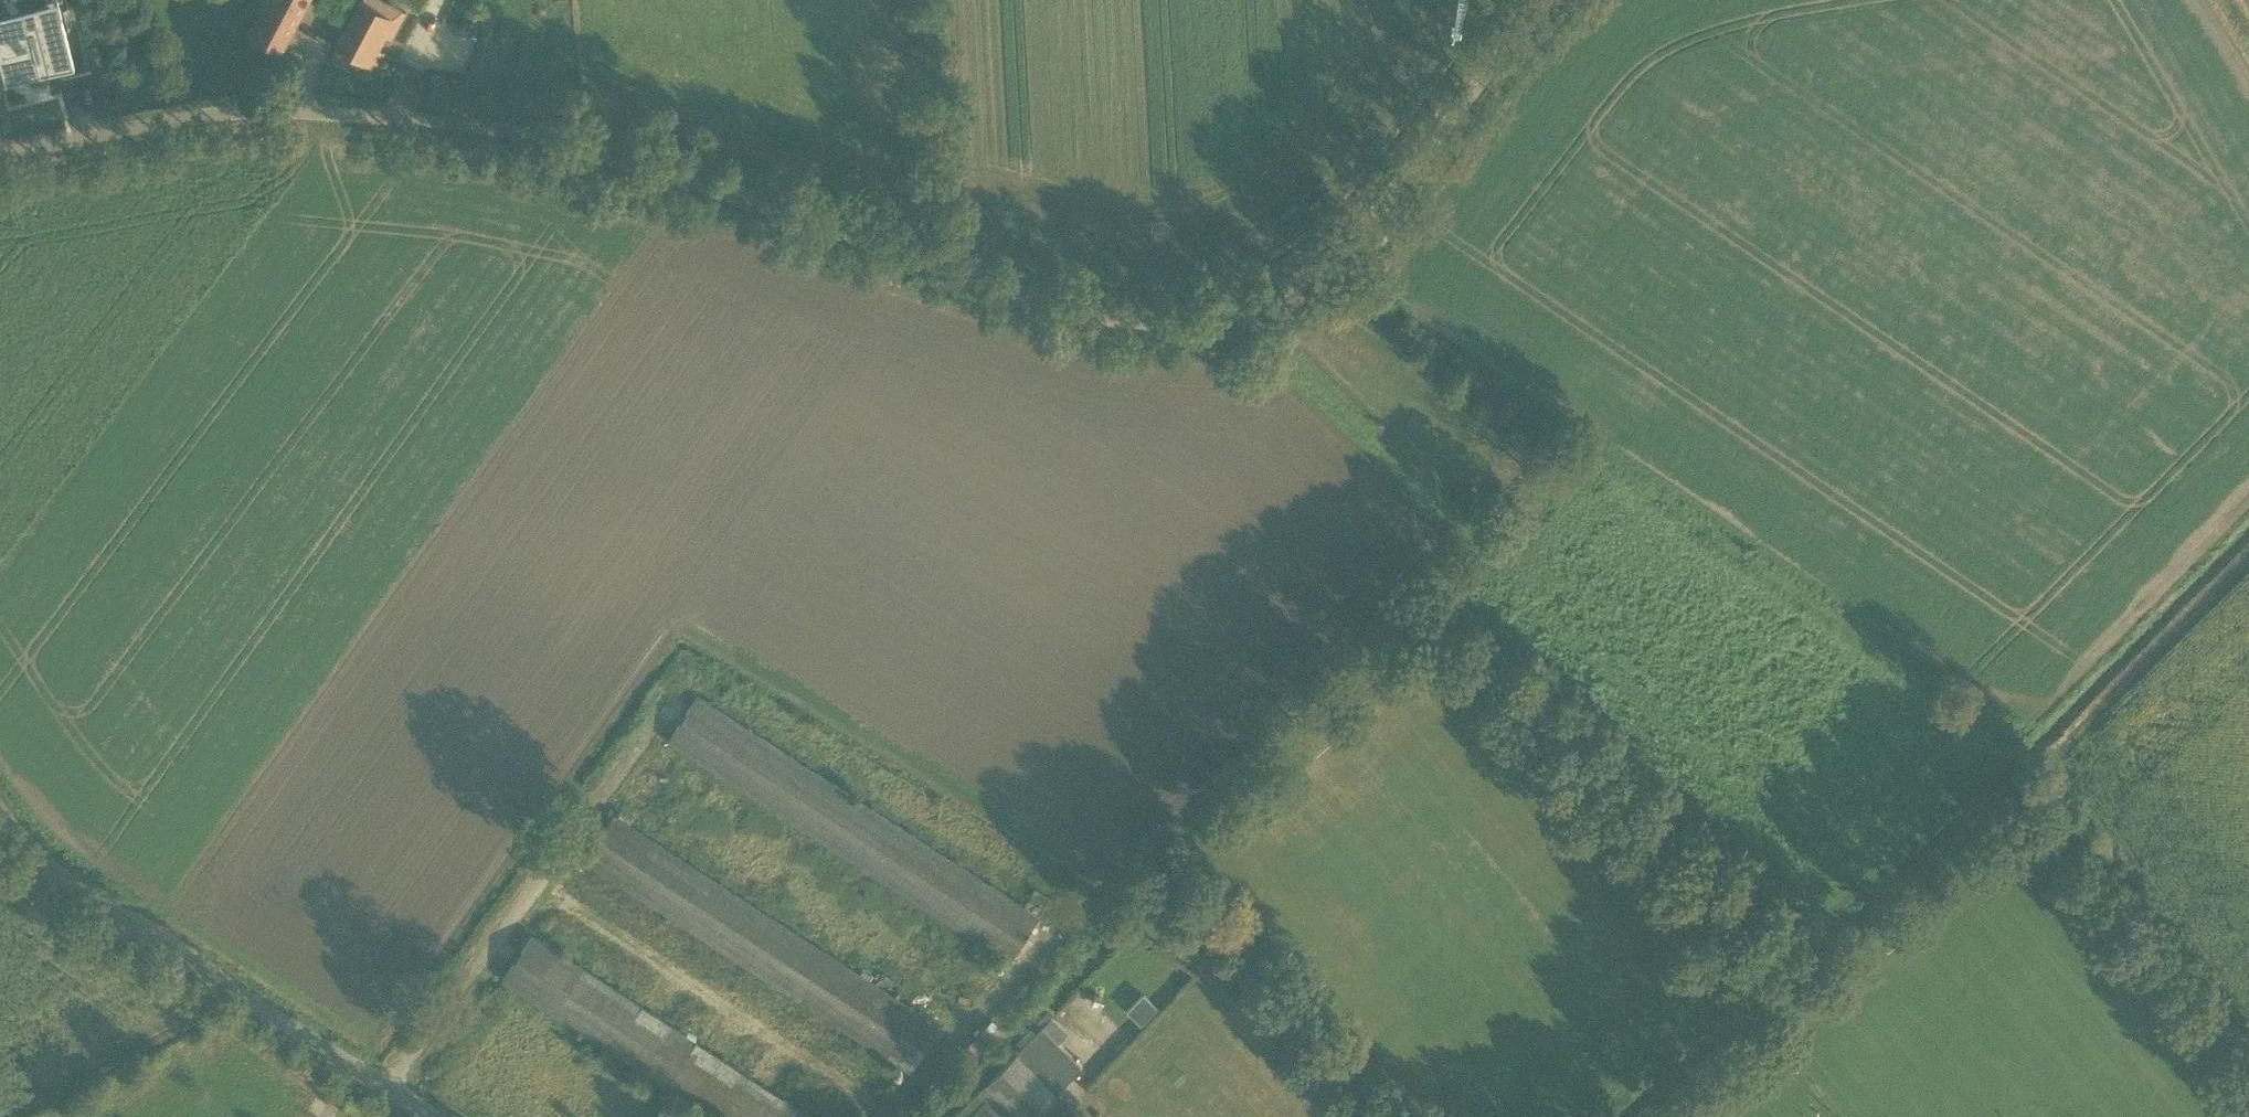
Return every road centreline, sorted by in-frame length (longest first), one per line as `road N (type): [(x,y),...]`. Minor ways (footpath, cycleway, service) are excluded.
road 1 (unclassified): [(0,153),(189,118),(416,115),(581,145),(1105,321),(1183,321),(1315,275),(1547,0)]
road 2 (unclassified): [(434,1116),(139,927),(53,854),(0,789)]

